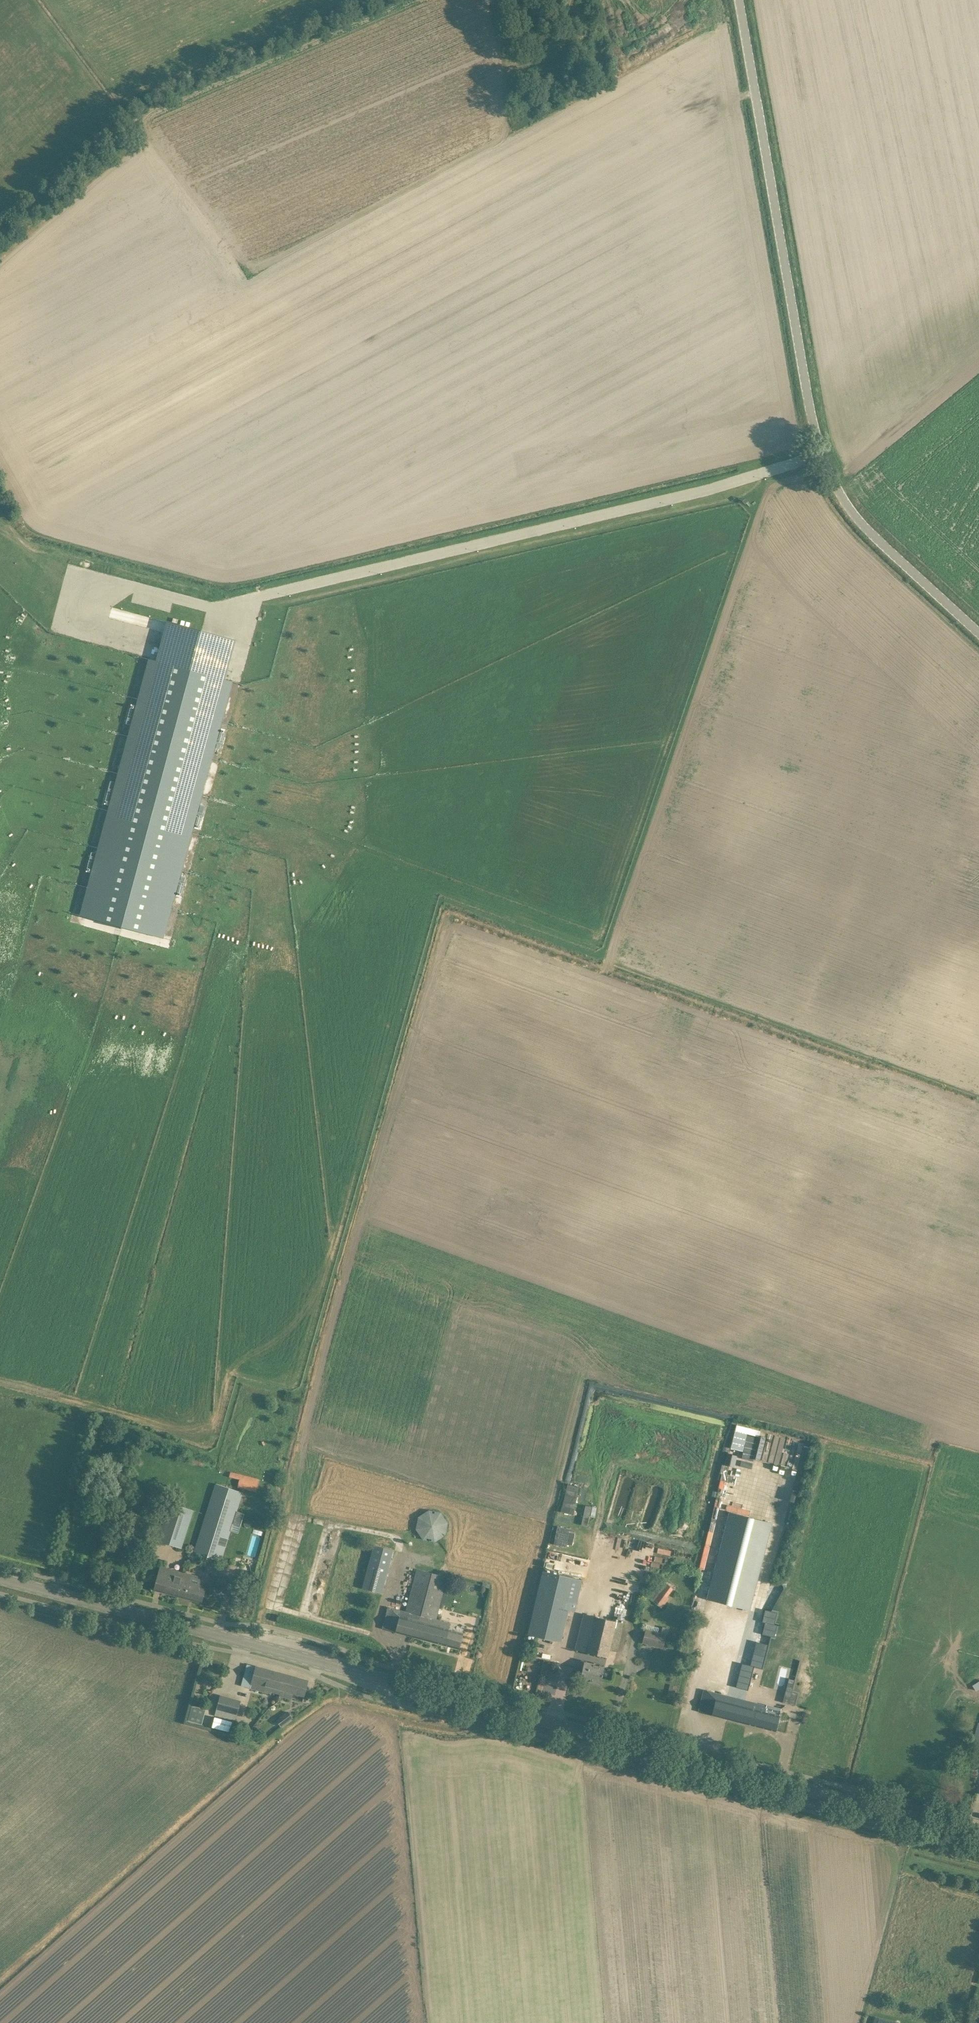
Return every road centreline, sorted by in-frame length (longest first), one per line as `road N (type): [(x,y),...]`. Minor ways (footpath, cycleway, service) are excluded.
road 1 (tertiary): [(978,1837),(0,1578)]
road 2 (unclassified): [(978,631),(869,531),(828,474),(815,438),(740,0)]

